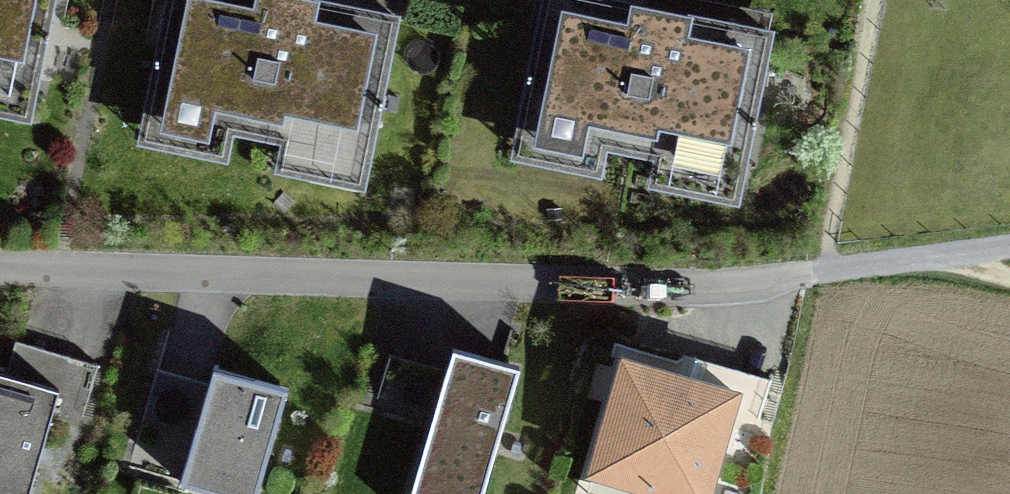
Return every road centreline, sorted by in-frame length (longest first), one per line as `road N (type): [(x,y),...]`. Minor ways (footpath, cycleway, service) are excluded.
road 1 (residential): [(0,264),(710,289),(818,270)]
road 2 (track): [(947,256),(818,270)]

